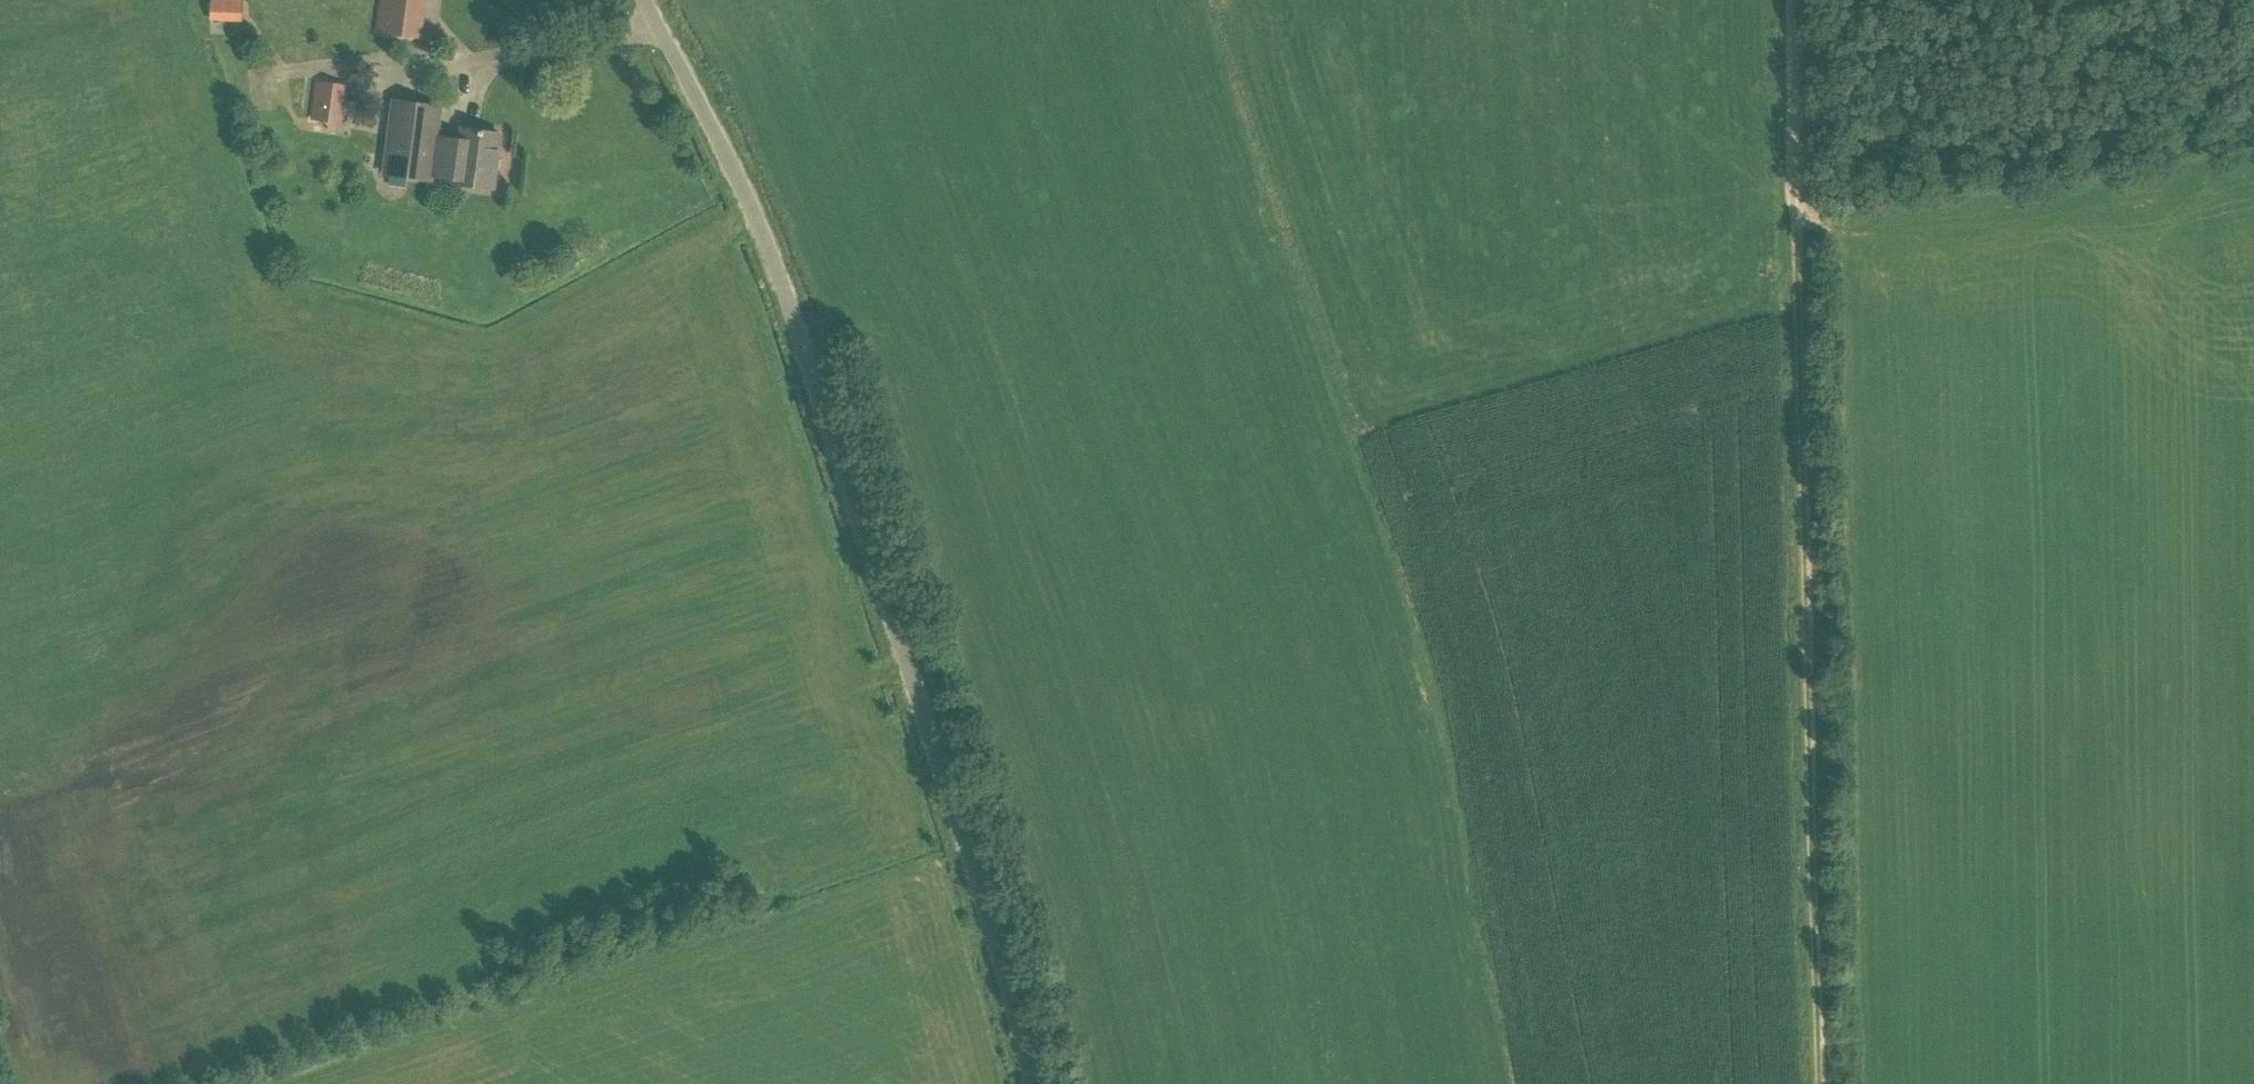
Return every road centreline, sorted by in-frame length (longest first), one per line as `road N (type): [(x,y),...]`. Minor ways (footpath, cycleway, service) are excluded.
road 1 (unclassified): [(1020,1083),(936,766),(797,323),(717,130),(648,0)]
road 2 (track): [(1793,0),(1820,1083)]
road 3 (track): [(2128,0),(2232,143)]

